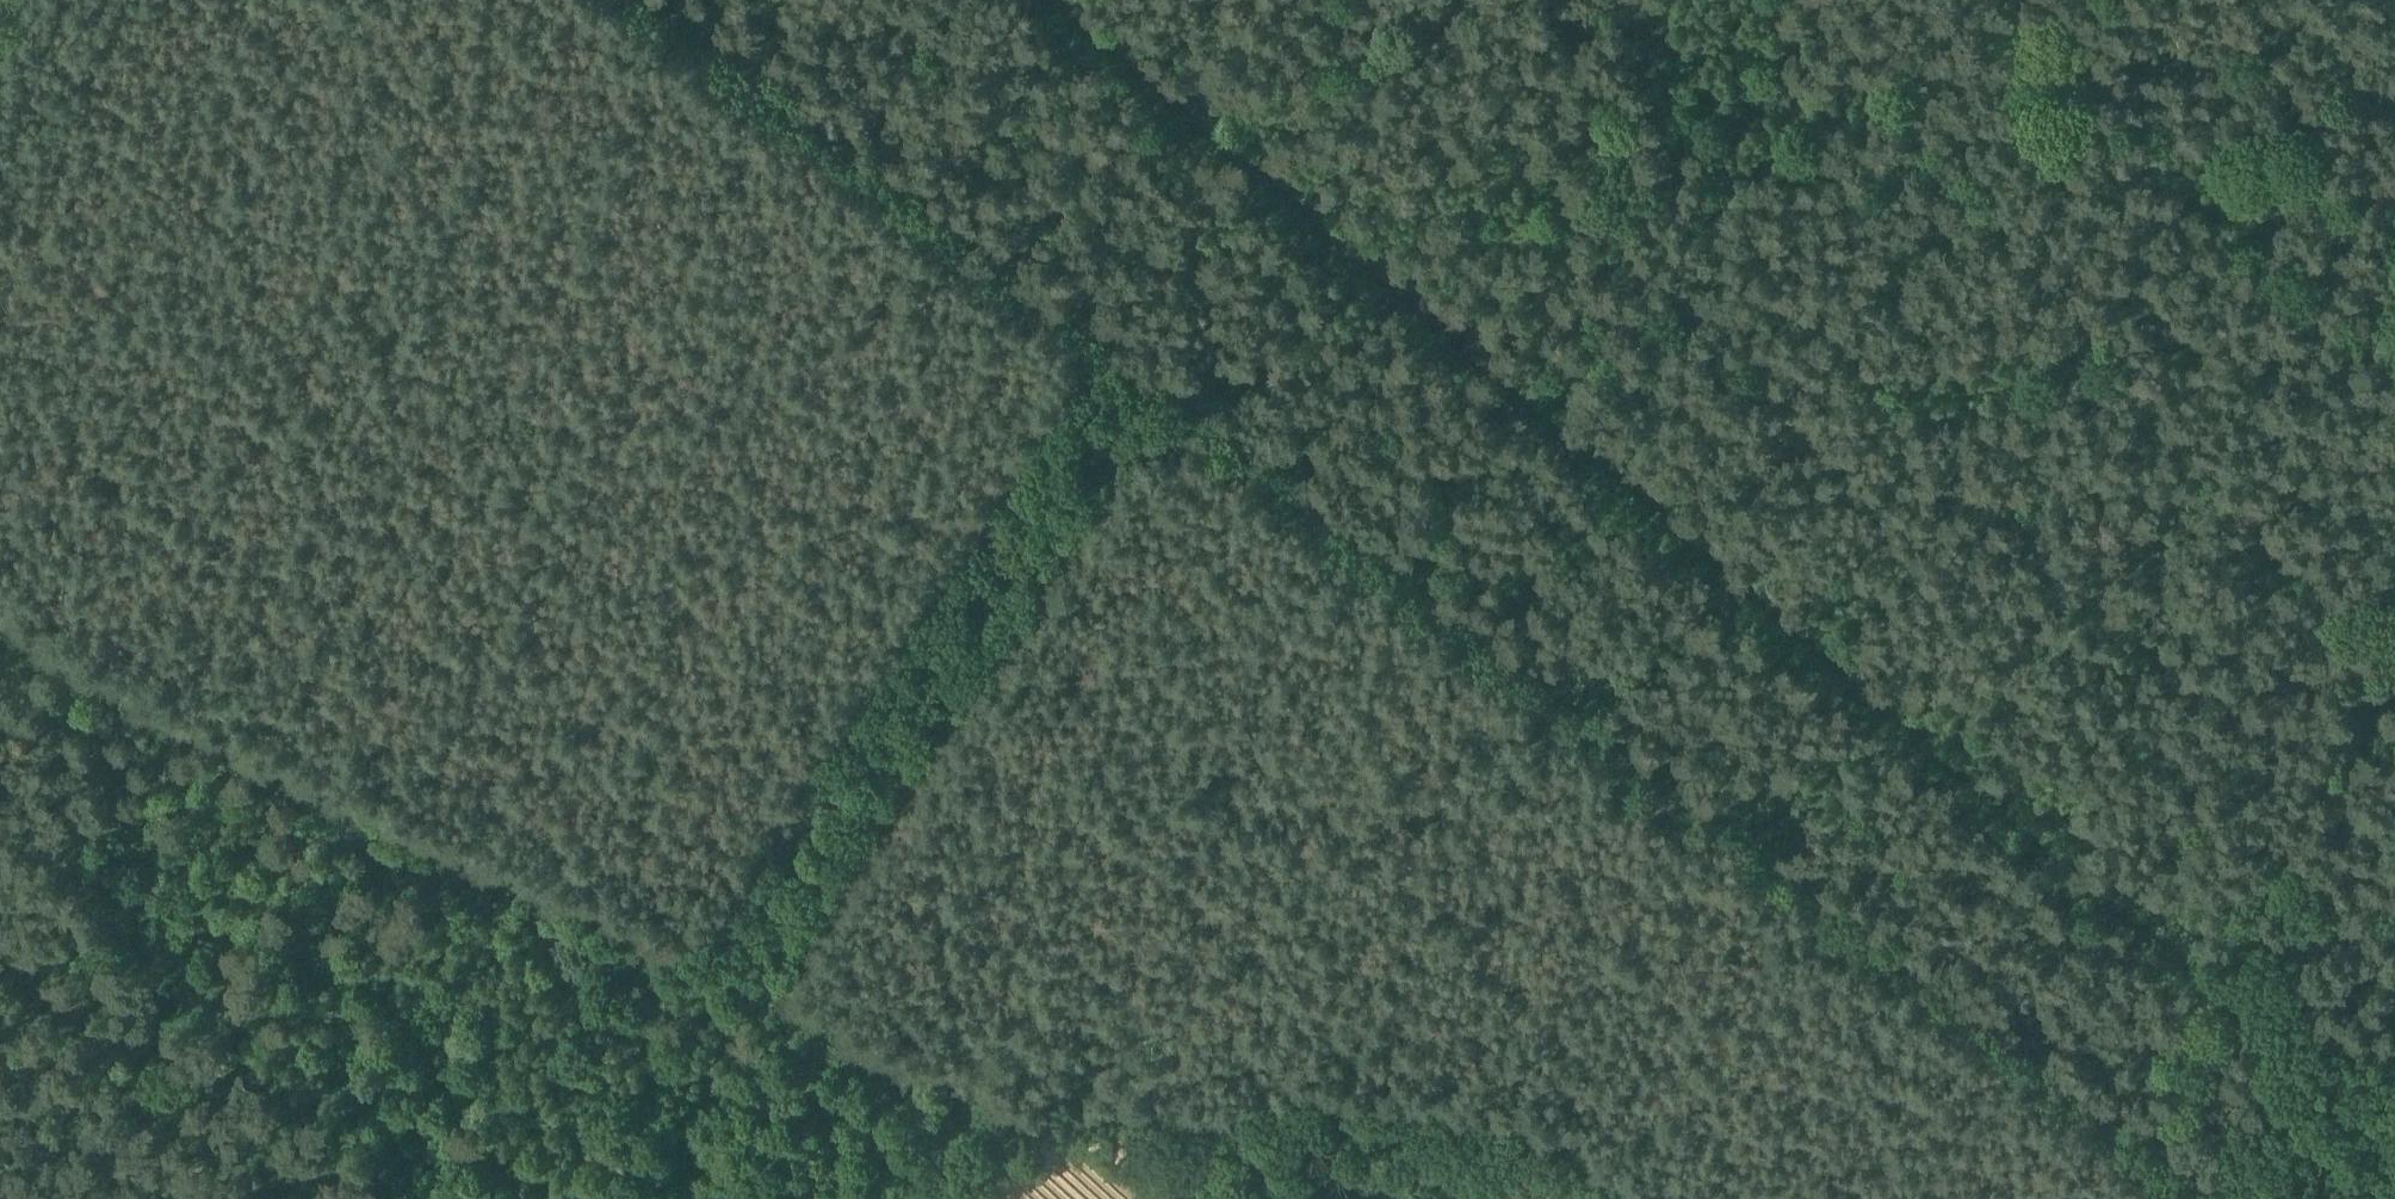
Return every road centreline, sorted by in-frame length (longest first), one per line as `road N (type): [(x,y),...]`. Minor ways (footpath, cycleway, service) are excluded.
road 1 (track): [(1823,0),(2394,681)]
road 2 (track): [(1155,1198),(1098,1144),(1051,1153),(998,1198)]

